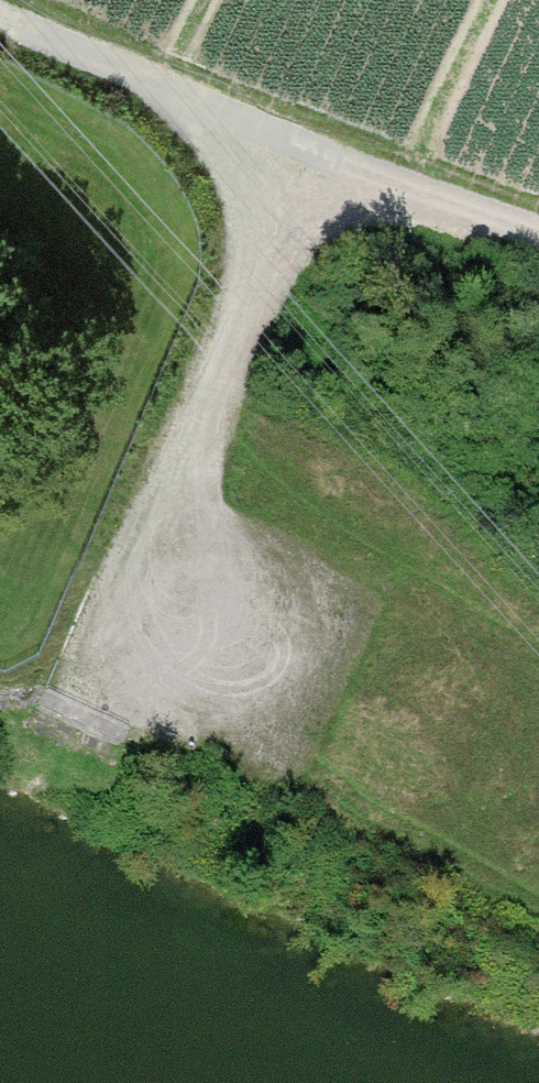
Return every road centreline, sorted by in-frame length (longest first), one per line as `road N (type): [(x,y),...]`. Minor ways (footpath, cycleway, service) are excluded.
road 1 (track): [(307,148),(231,349),(190,495),(94,707)]
road 2 (track): [(538,231),(307,148),(0,16)]

